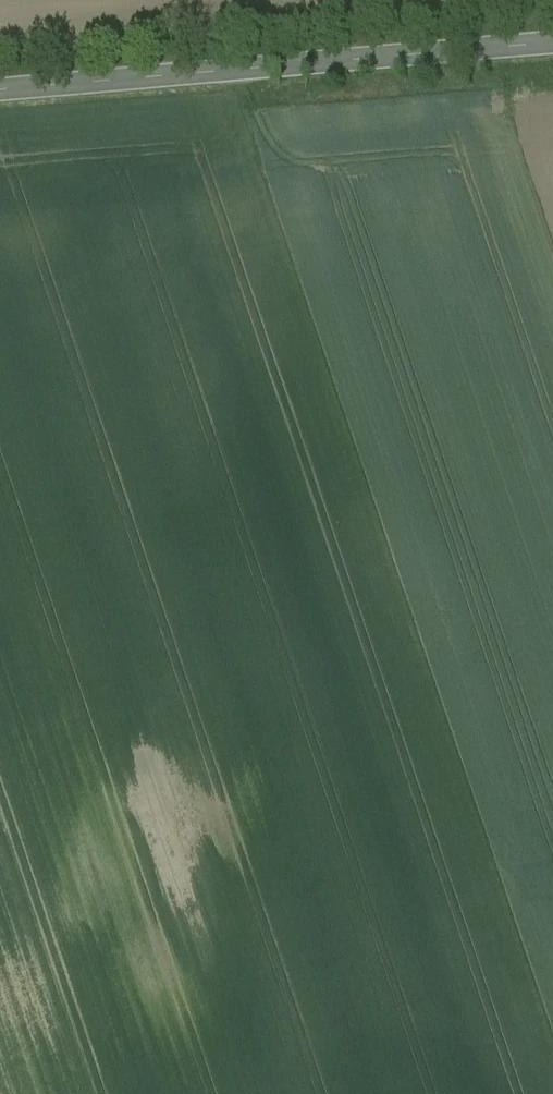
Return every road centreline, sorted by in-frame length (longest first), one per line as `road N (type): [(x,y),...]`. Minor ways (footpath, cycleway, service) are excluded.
road 1 (tertiary): [(0,90),(552,43)]

